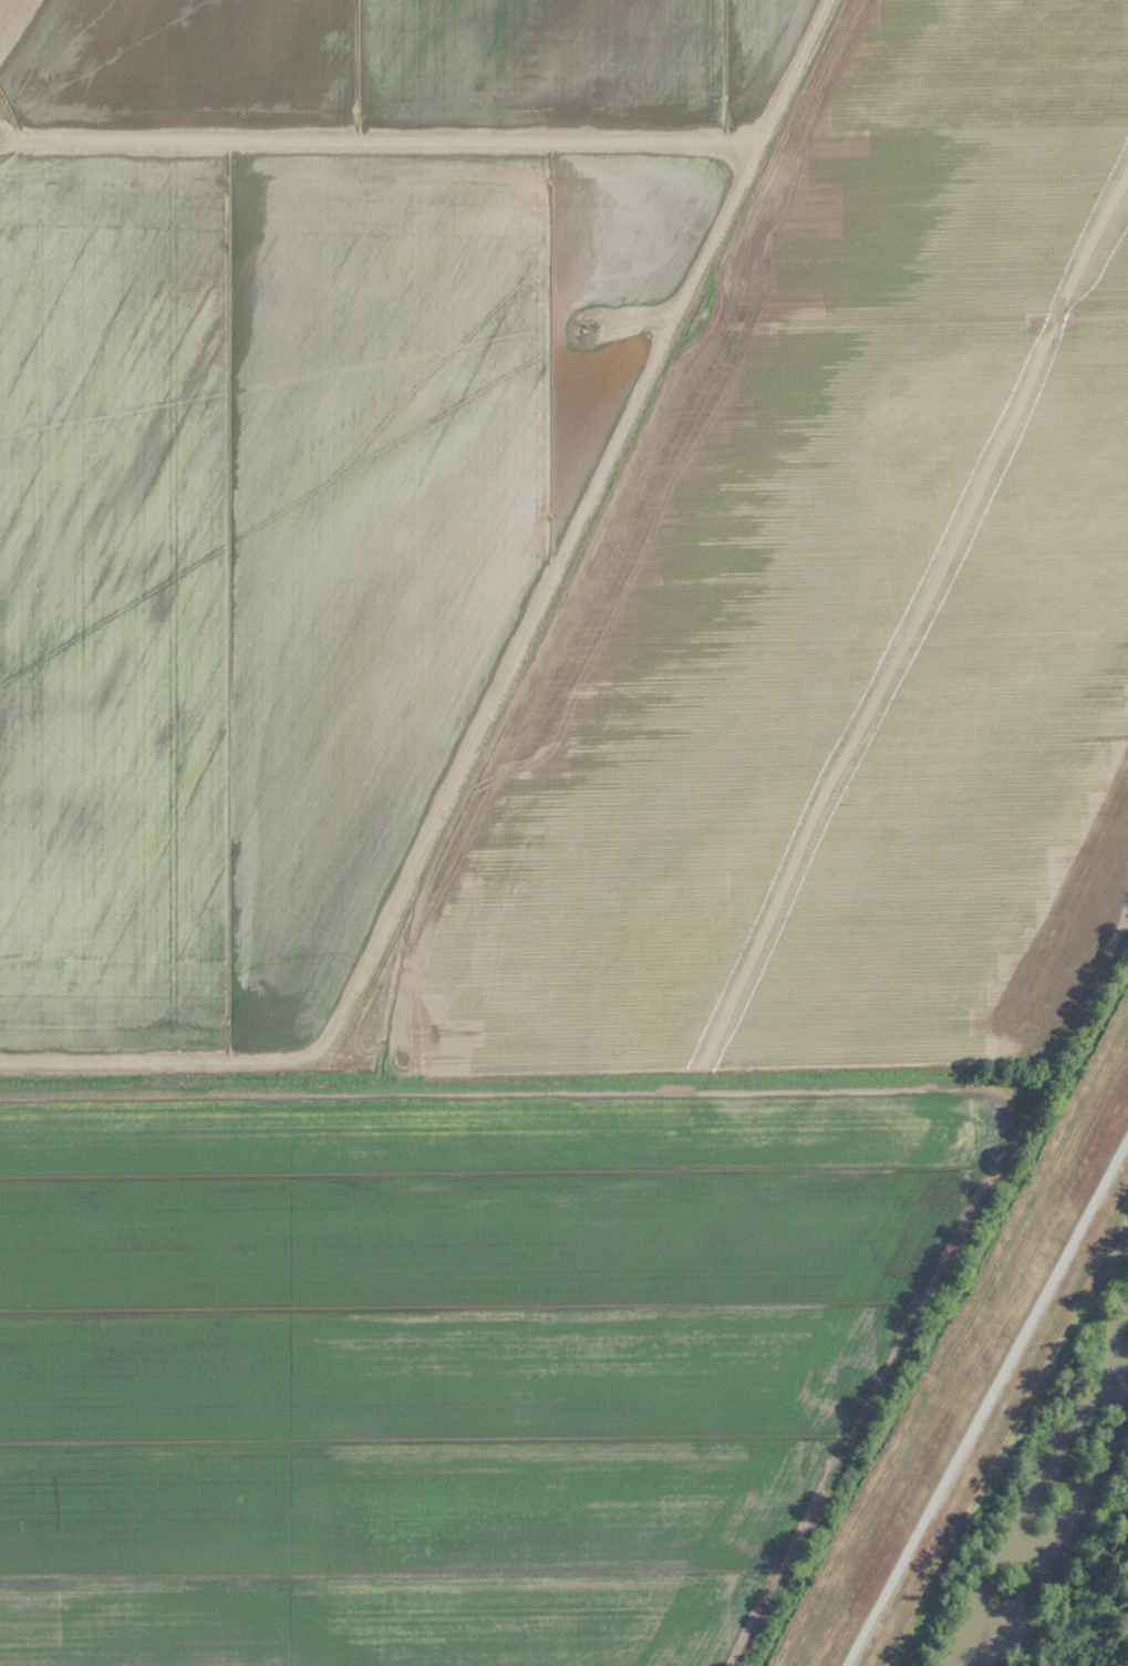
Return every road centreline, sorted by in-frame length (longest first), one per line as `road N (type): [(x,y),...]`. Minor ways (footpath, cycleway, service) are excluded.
road 1 (residential): [(1127,1140),(846,1665)]

